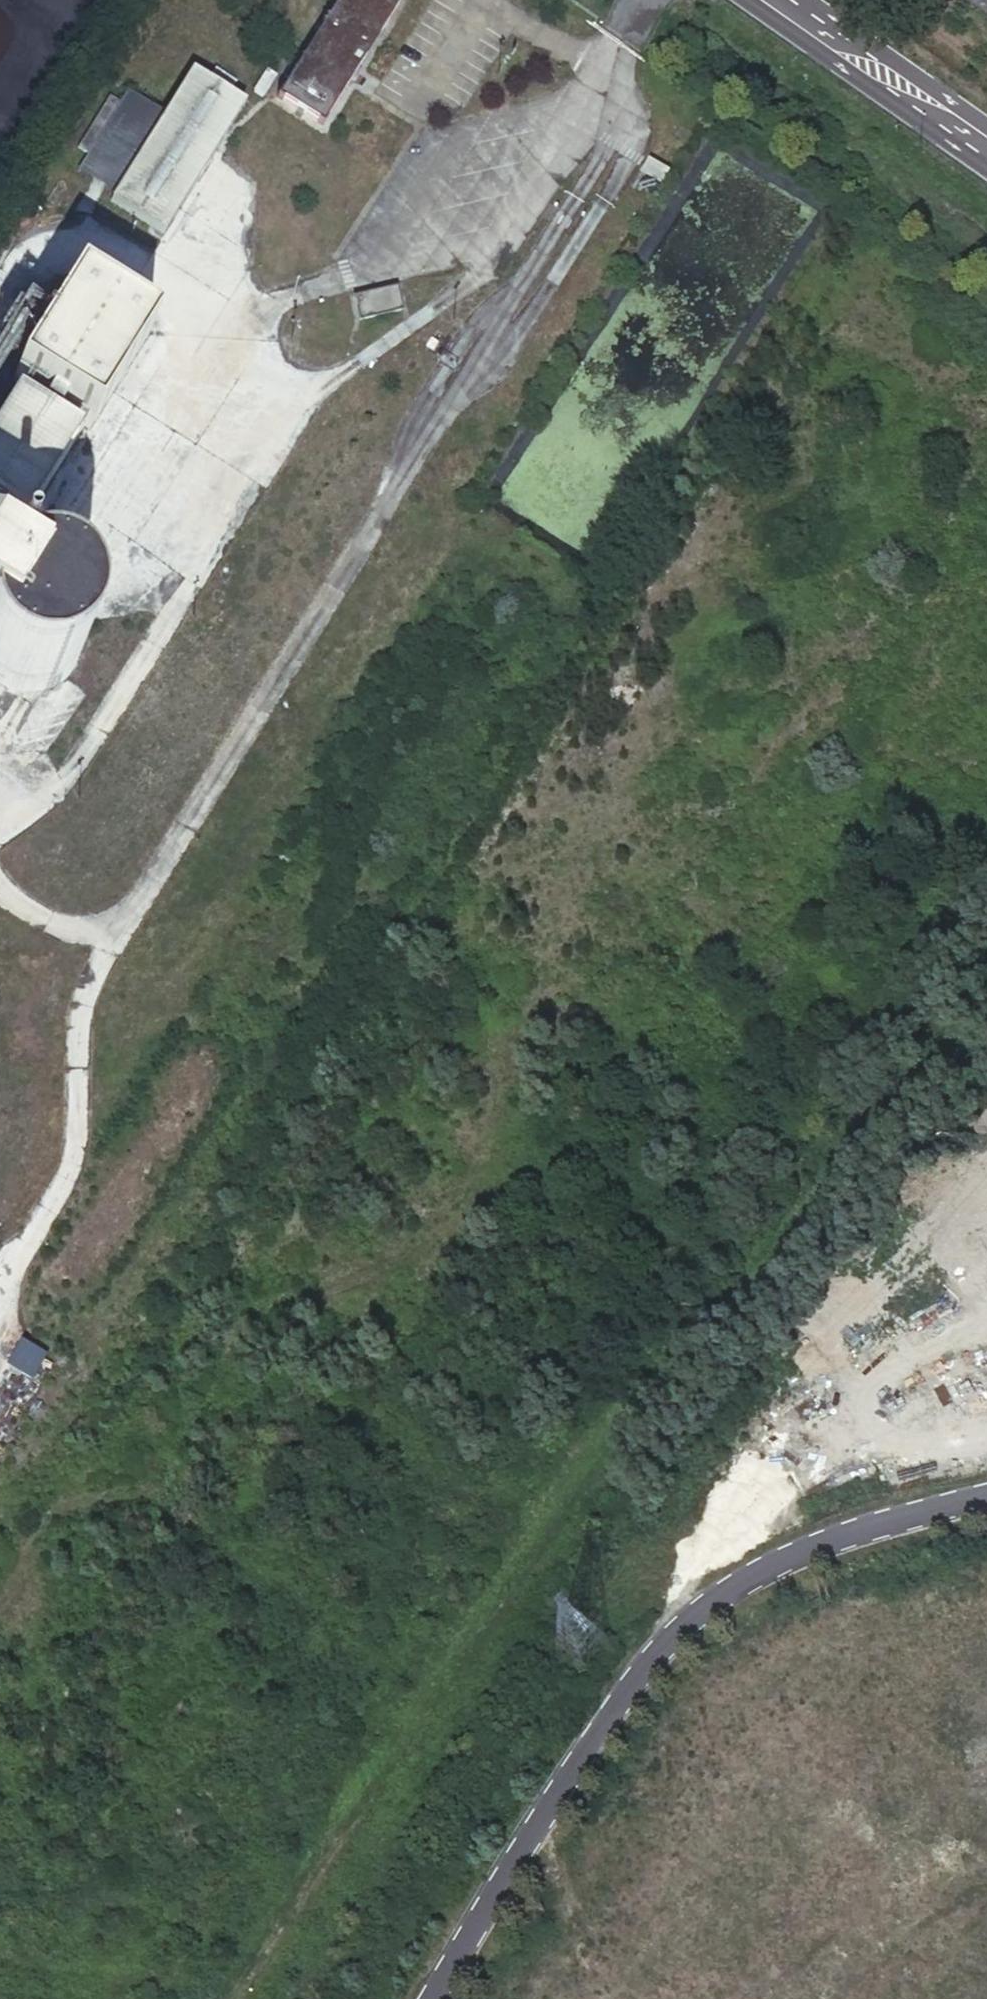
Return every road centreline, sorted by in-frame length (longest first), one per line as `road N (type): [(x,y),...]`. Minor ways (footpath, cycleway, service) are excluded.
road 1 (unclassified): [(986,1490),(768,1558),(709,1591),(665,1631),(611,1695),(428,1998)]
road 2 (tertiary): [(986,158),(761,0)]

